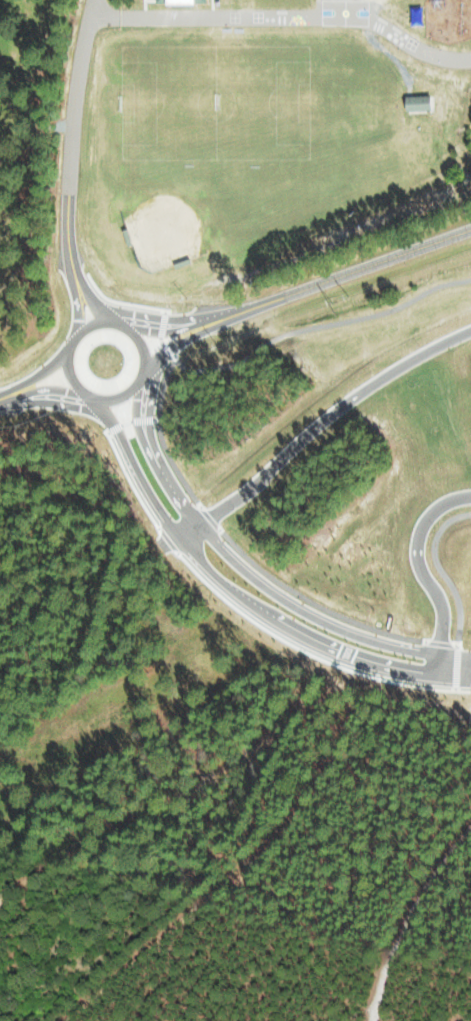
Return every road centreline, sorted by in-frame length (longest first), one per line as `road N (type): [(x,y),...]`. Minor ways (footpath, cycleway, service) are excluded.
road 1 (residential): [(97,399),(159,511),(235,593),(345,656),(470,680)]
road 2 (residential): [(470,658),(352,635),(250,577),(159,467),(137,421),(142,375)]
road 3 (tertiary): [(209,323),(470,228)]
road 4 (tertiary): [(128,328),(105,321),(73,337),(68,373),(85,394),(111,399),(135,386),(145,361),(128,328)]
road 5 (tertiary): [(0,400),(81,408),(115,427)]

